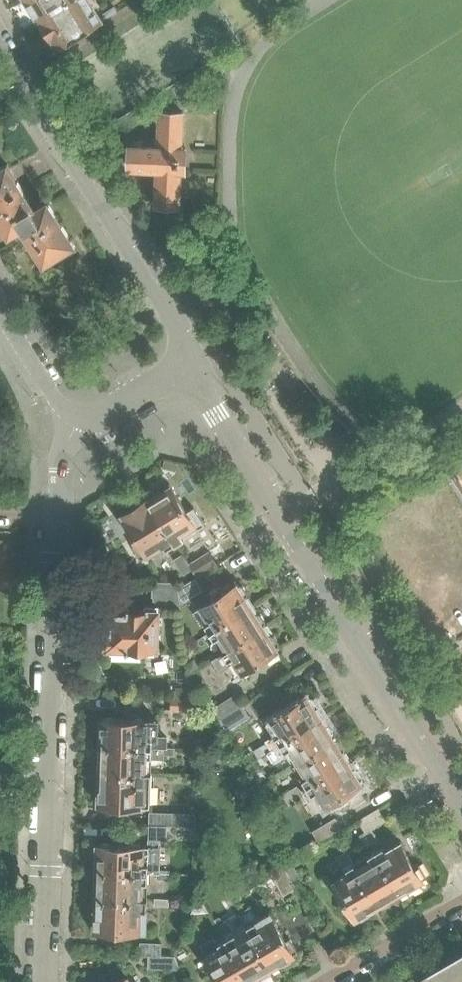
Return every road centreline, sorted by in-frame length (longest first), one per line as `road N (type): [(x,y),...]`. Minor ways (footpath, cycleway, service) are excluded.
road 1 (residential): [(48,981),(63,471),(87,421)]
road 2 (residential): [(461,807),(193,375)]
road 3 (residential): [(193,375),(0,44)]
road 4 (residential): [(327,981),(461,902)]
road 5 (residential): [(0,306),(59,399),(87,421)]

